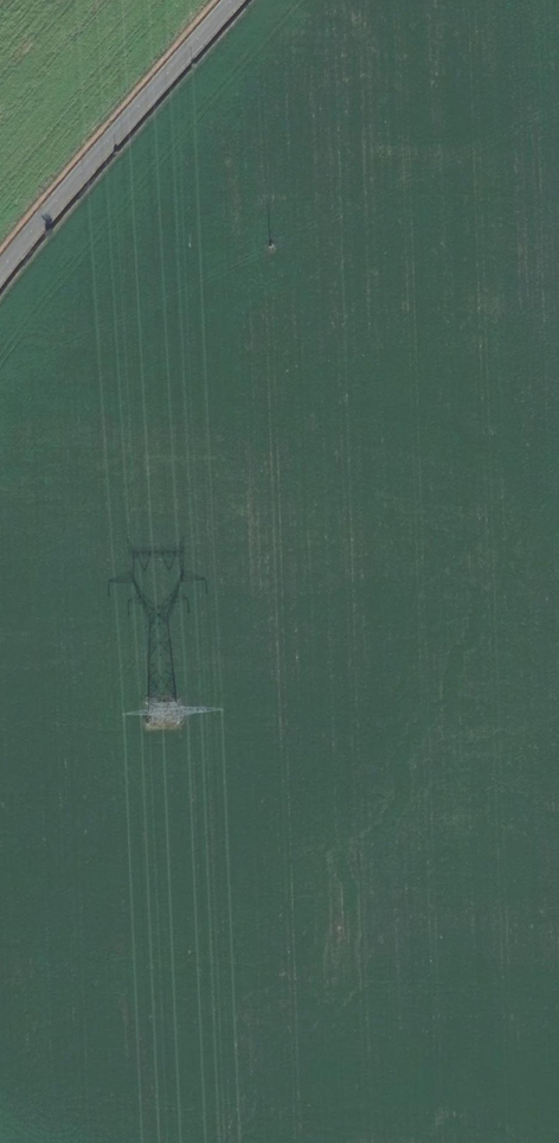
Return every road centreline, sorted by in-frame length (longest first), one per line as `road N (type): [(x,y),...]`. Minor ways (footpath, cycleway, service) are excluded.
road 1 (tertiary): [(0,271),(233,0)]

